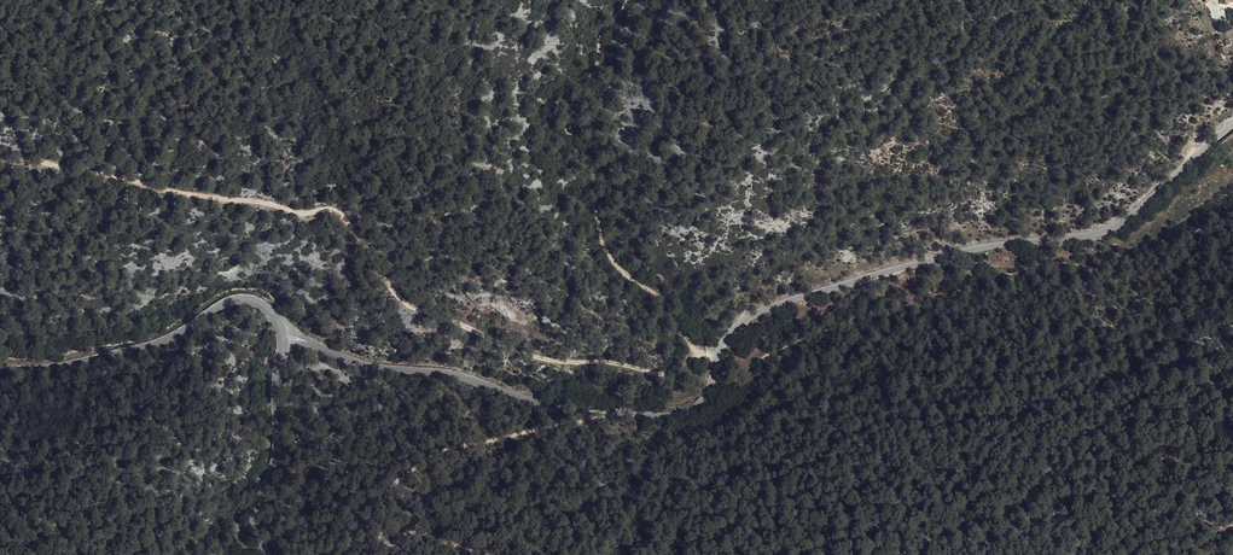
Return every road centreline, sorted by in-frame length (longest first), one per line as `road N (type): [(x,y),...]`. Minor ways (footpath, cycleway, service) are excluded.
road 1 (tertiary): [(1232,127),(1137,214),(1104,230),(918,258),(747,315),(714,356),(708,388),(687,414),(529,397),(460,375),(372,363),(285,330)]
road 2 (track): [(0,161),(314,213),(339,204),(412,300),(528,354),(684,374),(712,365)]
road 3 (track): [(615,408),(436,452),(393,488),(382,507),(393,540),(505,554)]
road 4 (tertiary): [(0,370),(52,368),(162,339),(225,299),(248,296),(285,330)]
road 5 (tertiary): [(285,330),(277,460),(257,505),(264,554)]

